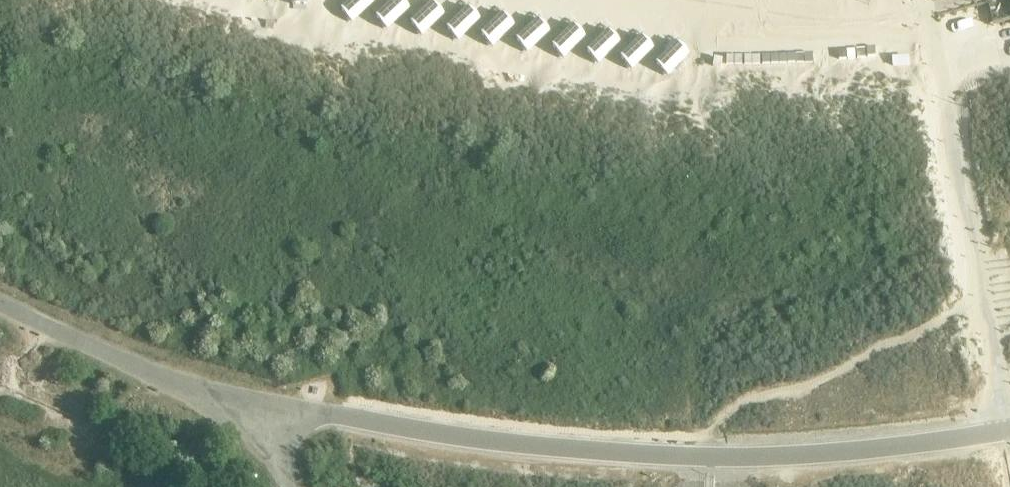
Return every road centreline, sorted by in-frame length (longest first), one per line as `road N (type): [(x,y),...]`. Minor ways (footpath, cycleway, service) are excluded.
road 1 (unclassified): [(265,407),(460,438),(712,459),(1009,435)]
road 2 (unclassified): [(0,306),(141,369),(265,407)]

